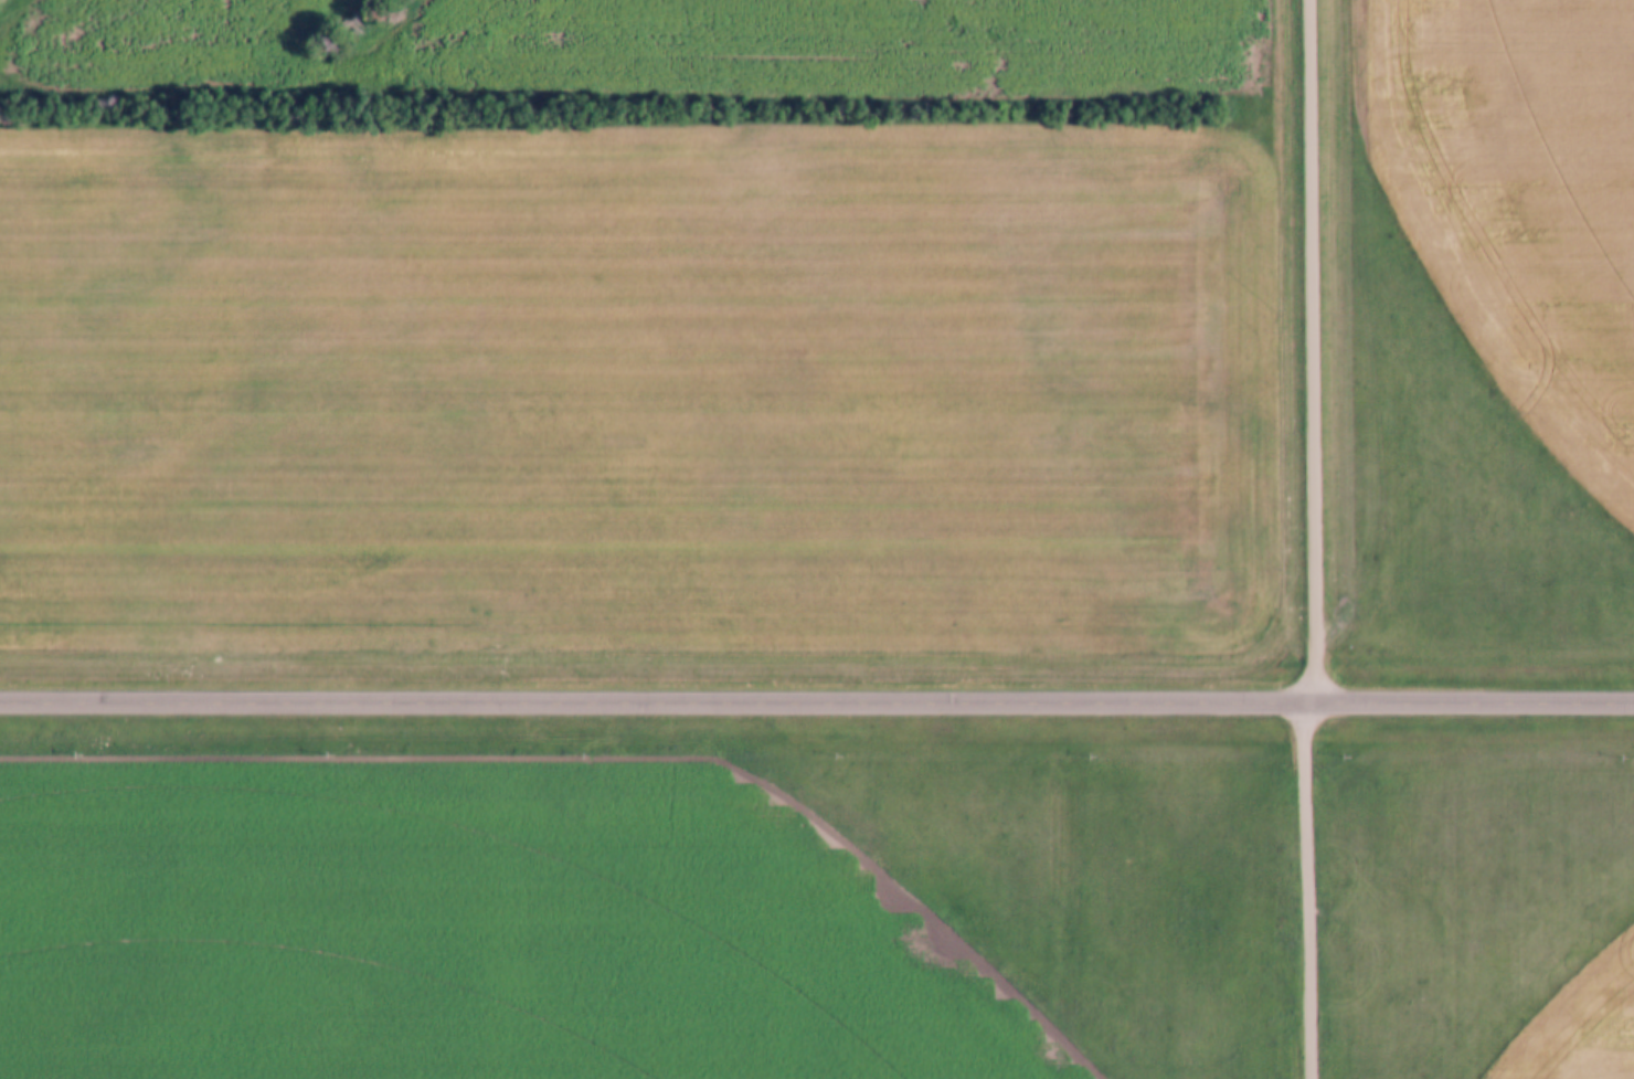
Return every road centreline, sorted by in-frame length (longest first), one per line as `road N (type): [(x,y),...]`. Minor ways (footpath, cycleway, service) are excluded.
road 1 (tertiary): [(0,702),(1633,701)]
road 2 (track): [(1308,702),(1303,1078)]

